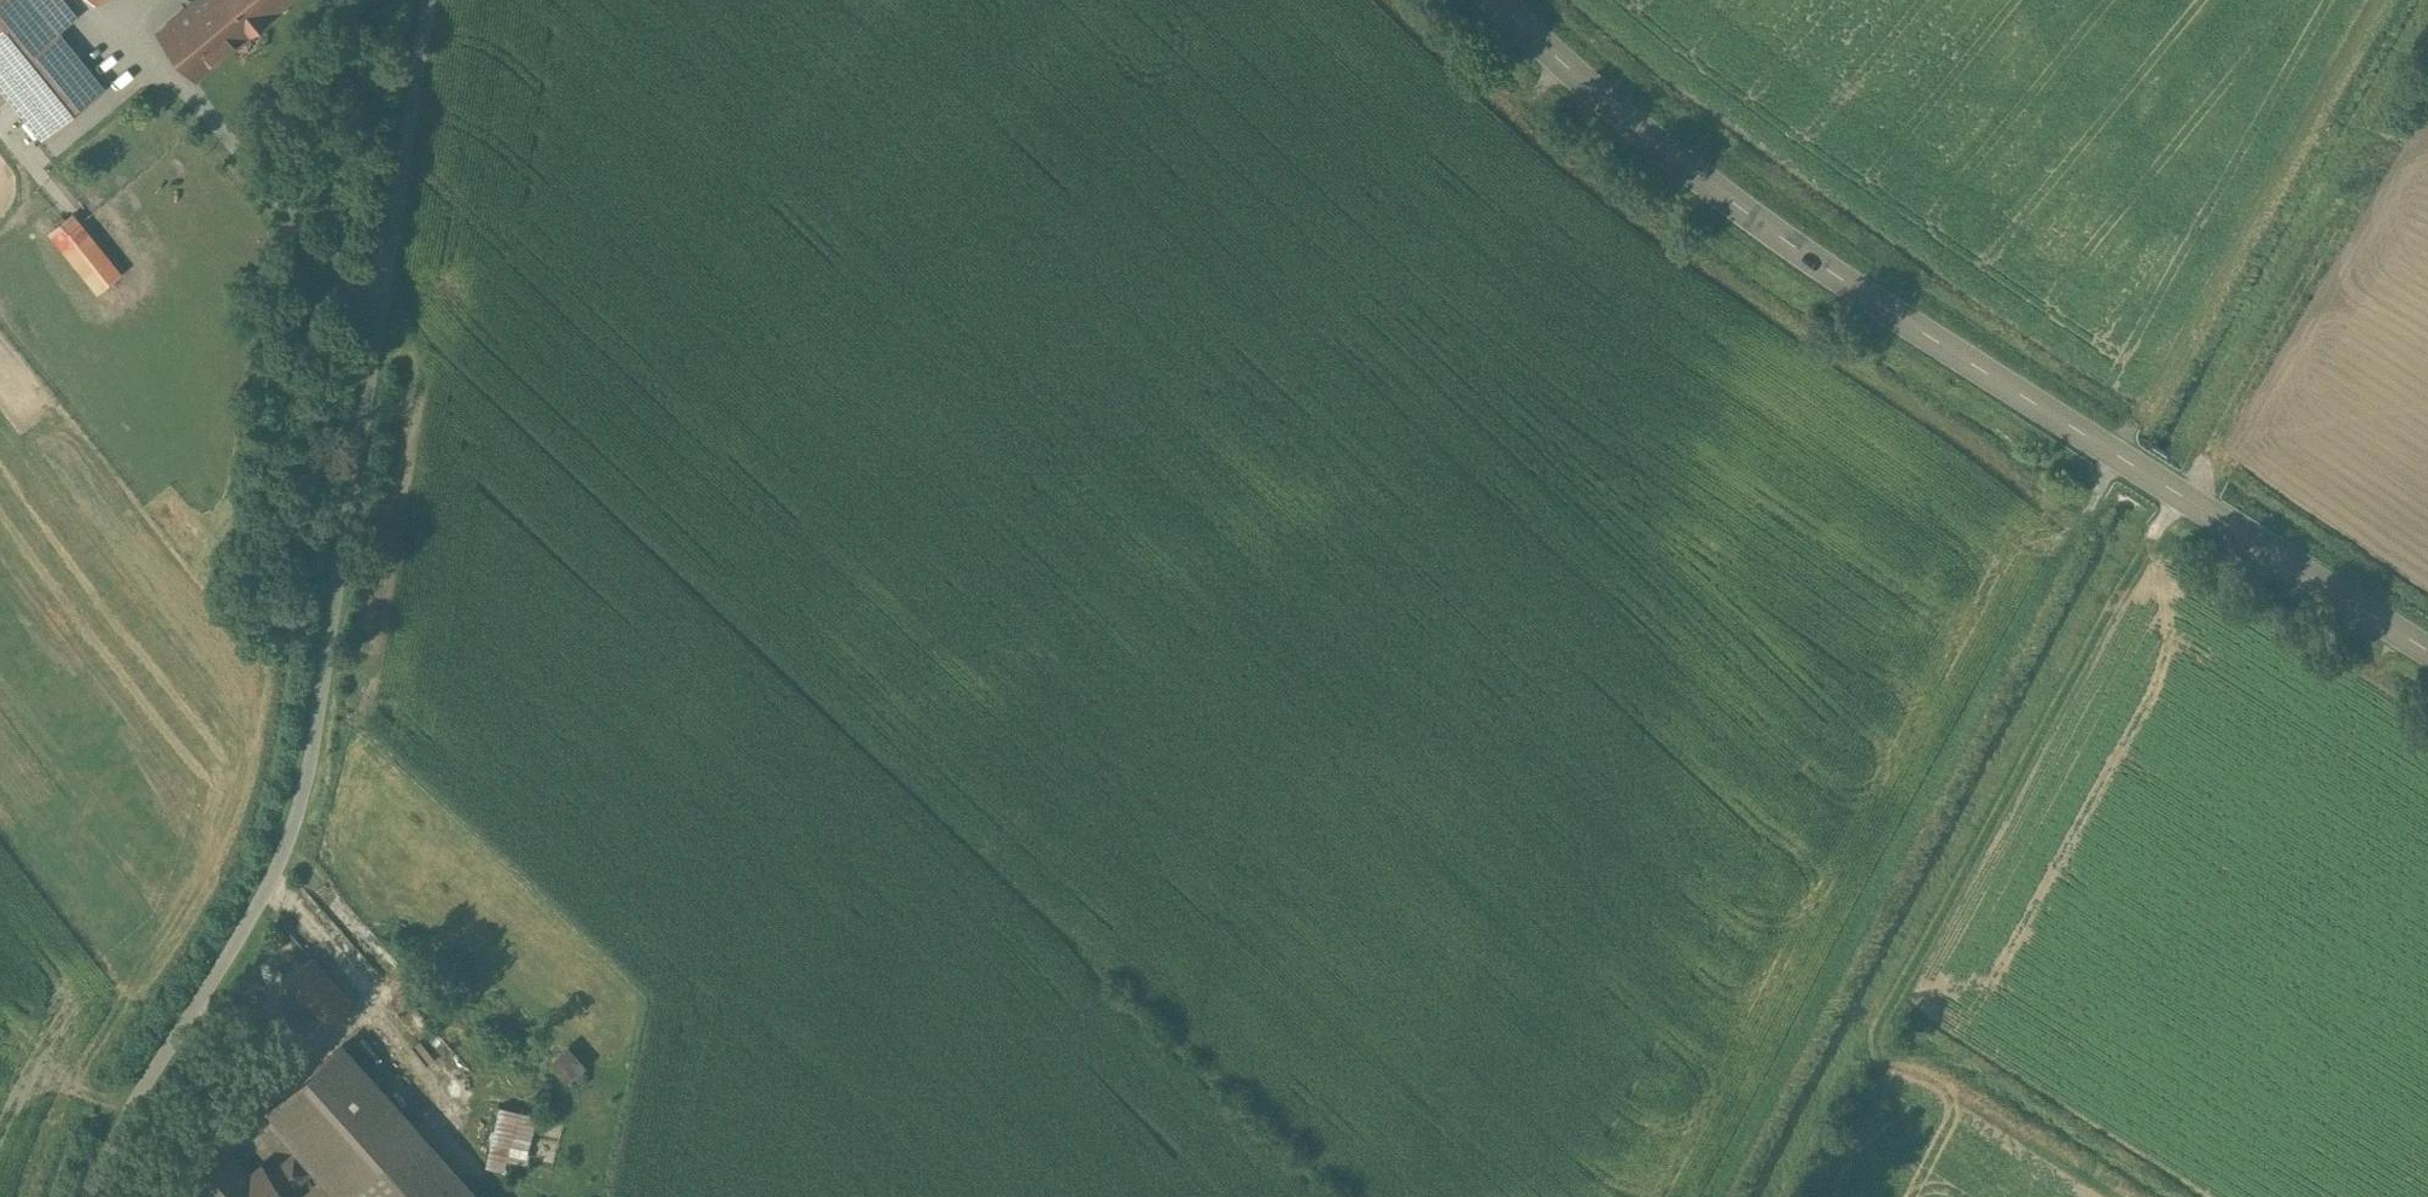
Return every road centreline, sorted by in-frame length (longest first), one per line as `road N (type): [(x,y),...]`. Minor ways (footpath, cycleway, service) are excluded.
road 1 (unclassified): [(89,1196),(266,918),(299,832),(323,726),(431,0)]
road 2 (tertiary): [(2427,651),(1892,311),(1699,170),(1505,0)]
road 3 (track): [(2186,498),(1885,1069)]
road 4 (track): [(2186,498),(2420,85)]

